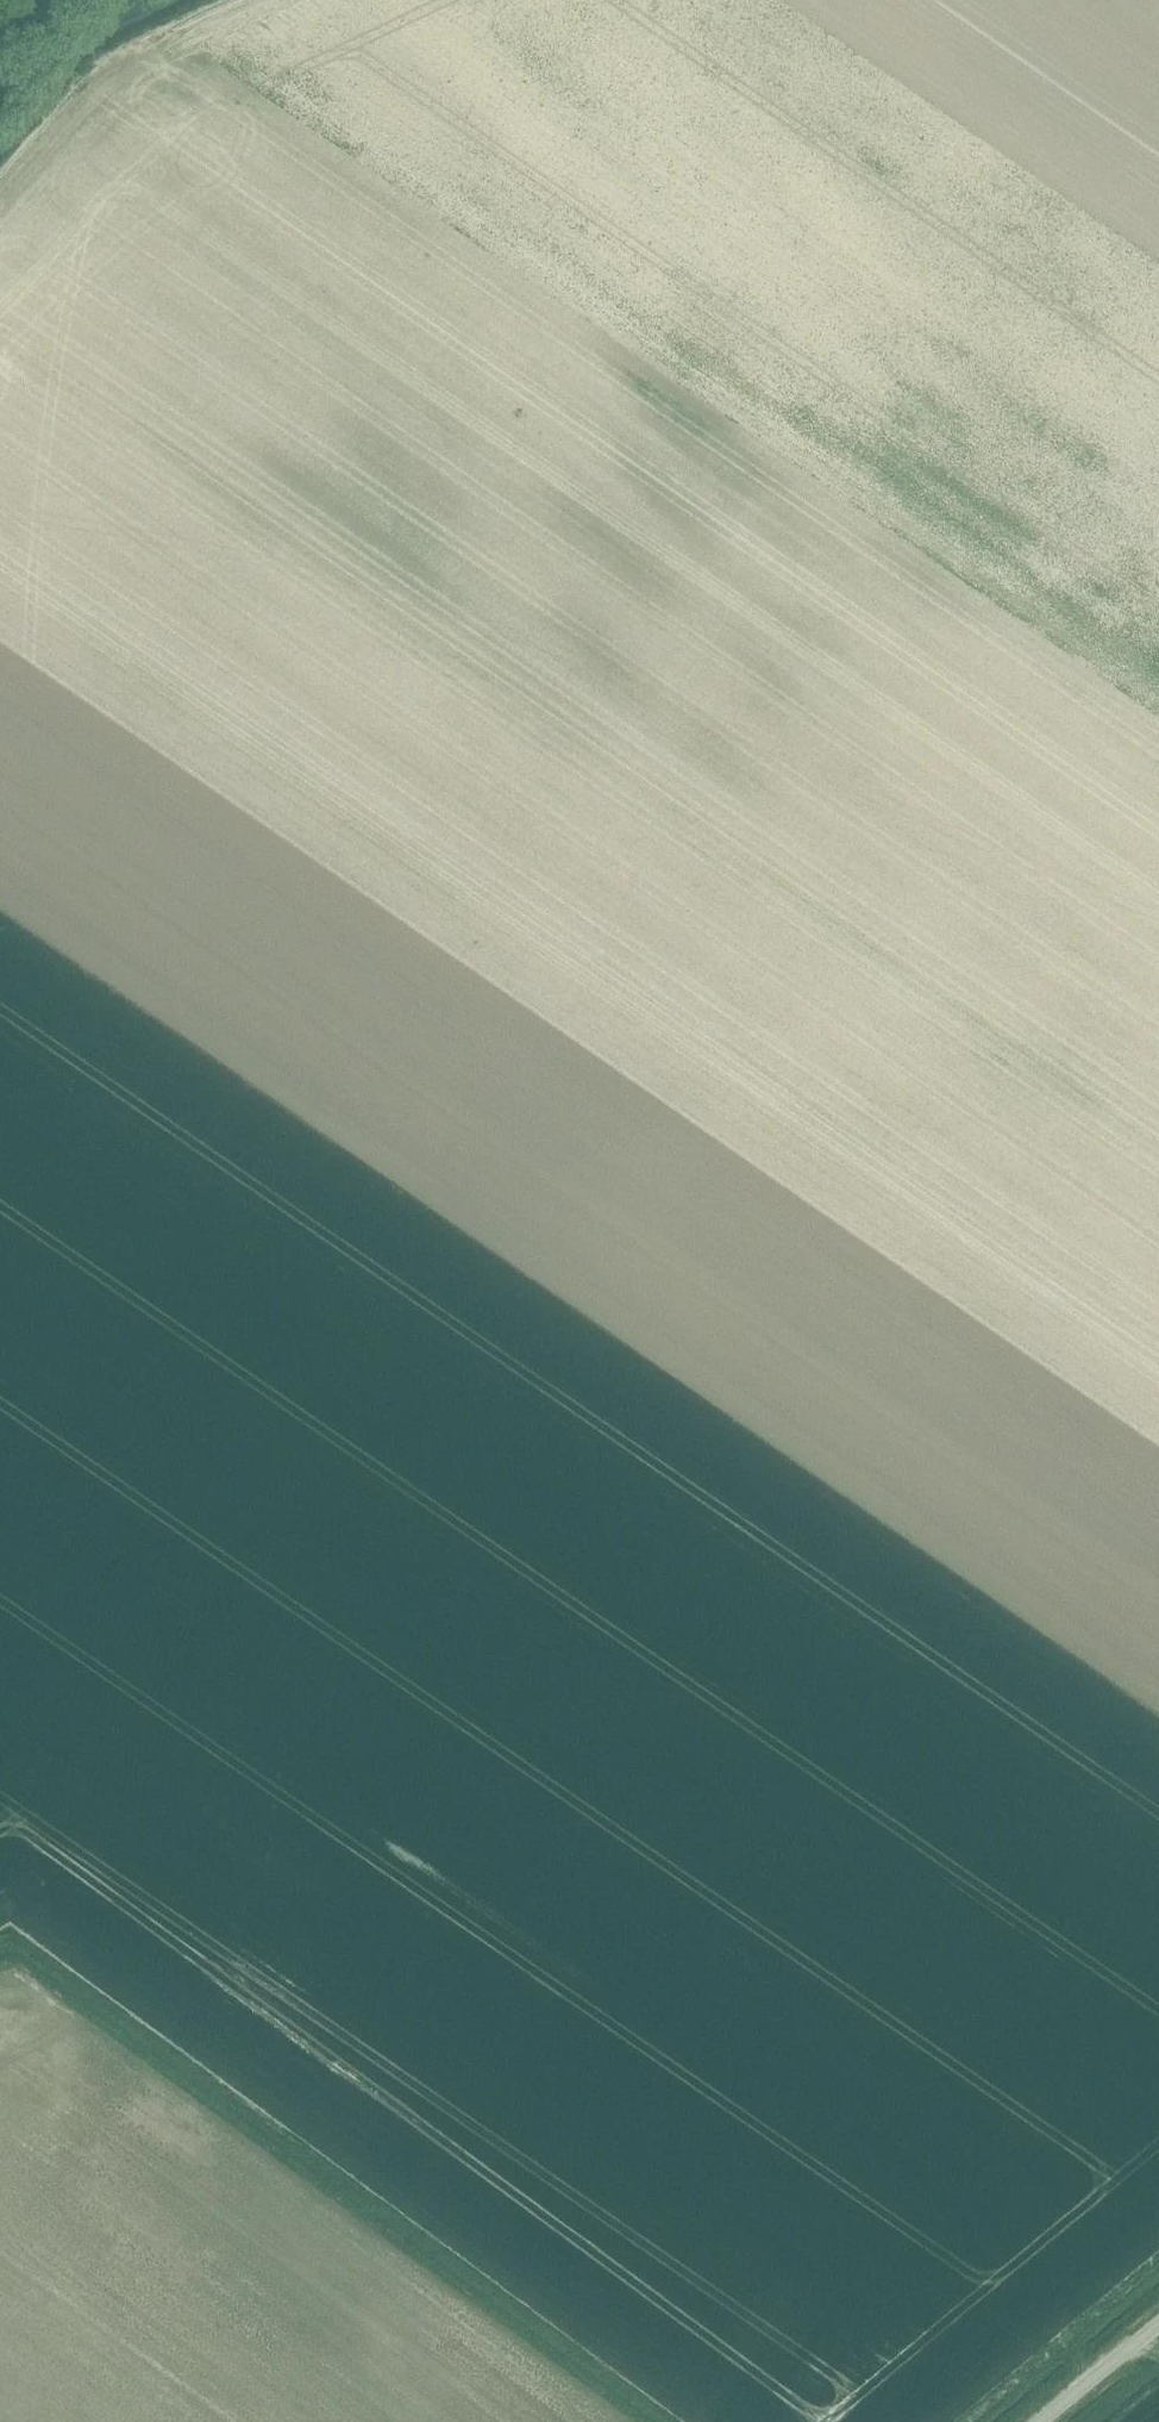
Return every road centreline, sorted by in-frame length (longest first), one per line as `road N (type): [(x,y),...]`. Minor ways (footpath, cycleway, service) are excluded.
road 1 (unclassified): [(1035,2421),(1158,2319)]

